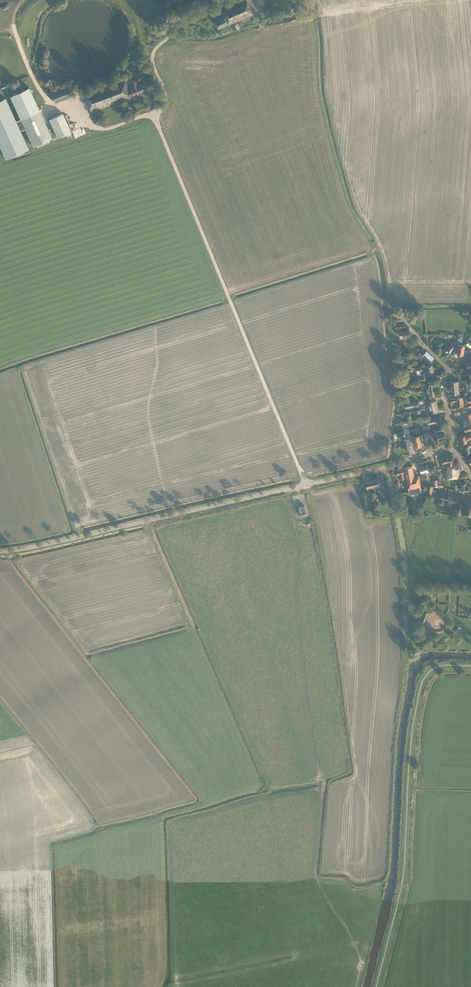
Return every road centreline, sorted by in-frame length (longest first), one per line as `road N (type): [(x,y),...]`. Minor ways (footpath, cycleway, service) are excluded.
road 1 (unclassified): [(0,553),(451,449)]
road 2 (track): [(470,666),(438,667),(424,682),(408,868),(379,986)]
road 3 (track): [(25,0),(16,31),(35,80),(54,109),(86,120)]

